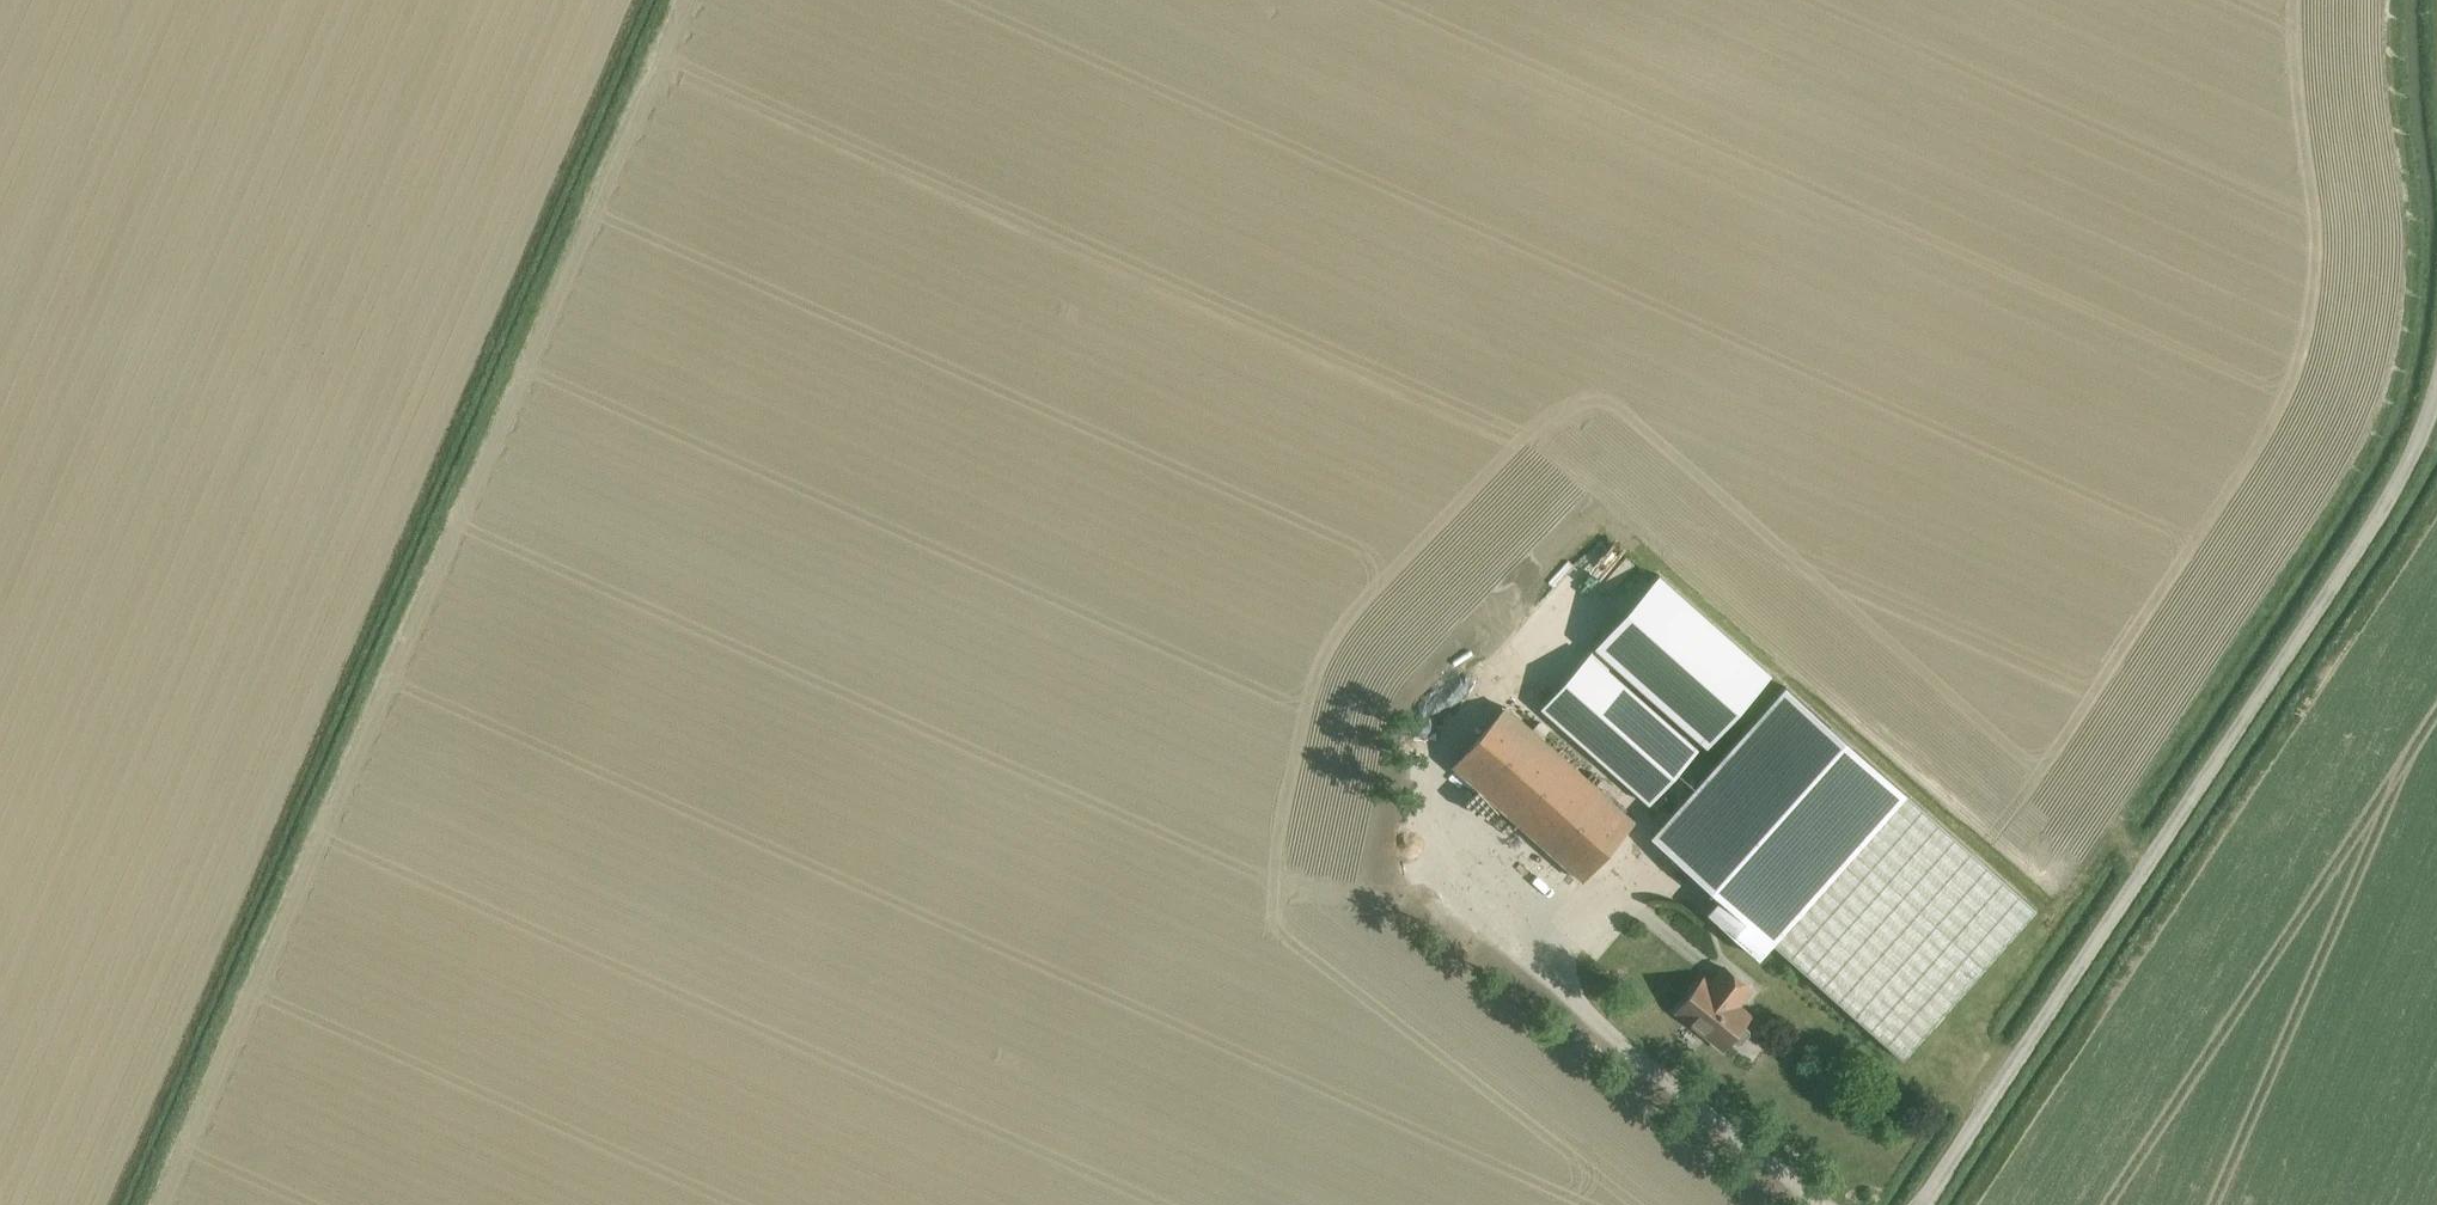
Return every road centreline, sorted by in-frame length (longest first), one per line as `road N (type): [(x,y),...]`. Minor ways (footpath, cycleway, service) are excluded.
road 1 (unclassified): [(1929,1204),(2416,476),(2436,359)]

